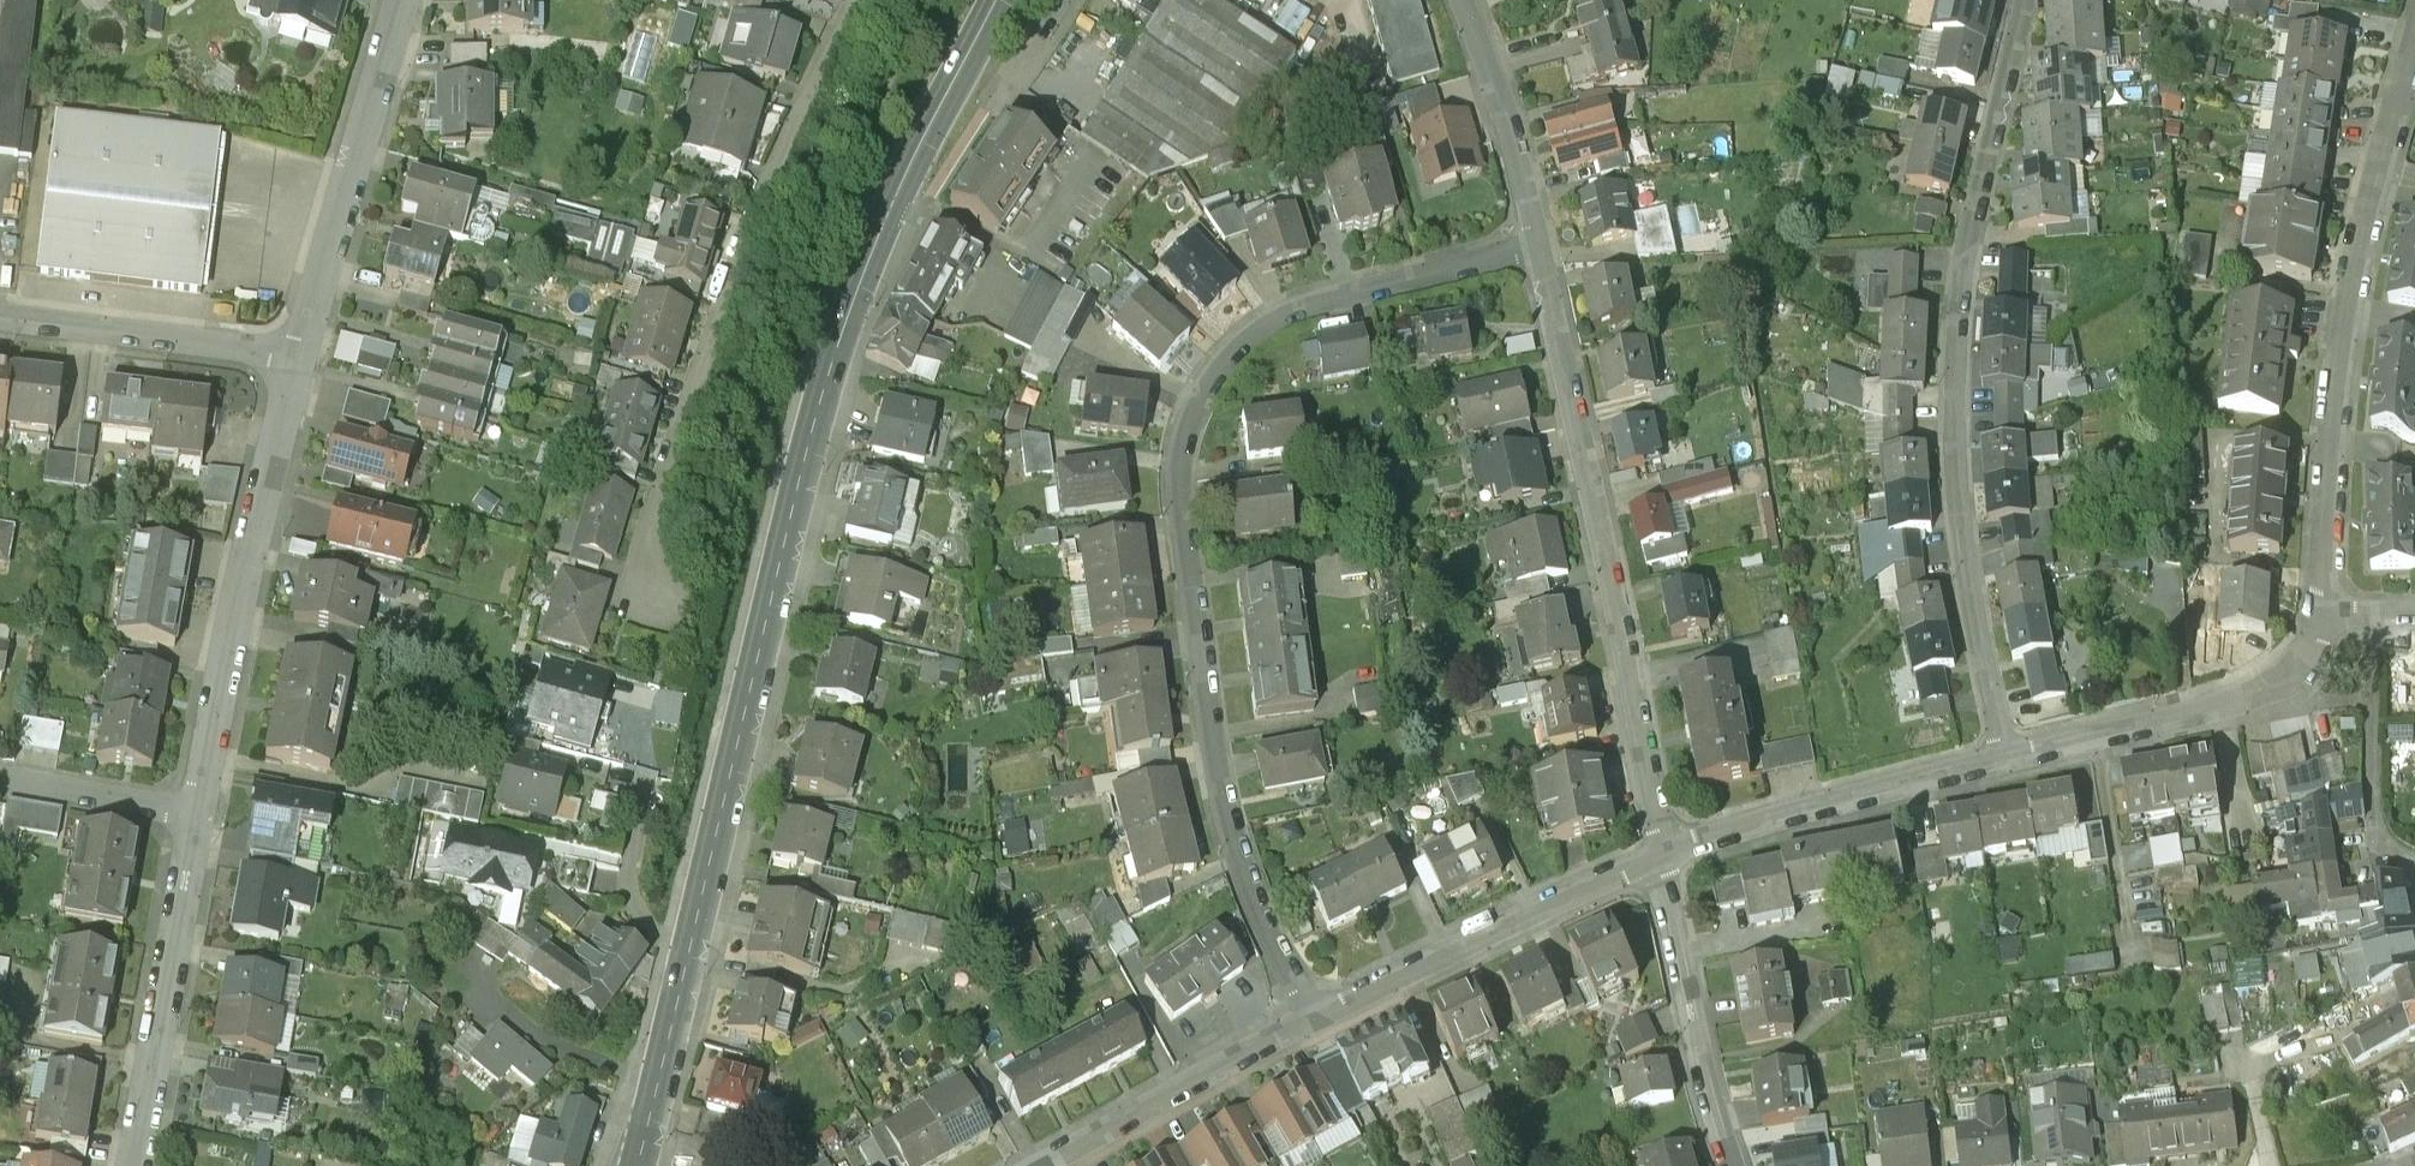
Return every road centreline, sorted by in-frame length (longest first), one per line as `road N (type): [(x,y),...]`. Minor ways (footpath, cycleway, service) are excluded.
road 1 (primary): [(636,1165),(840,340),(919,143),(994,0)]
road 2 (residential): [(1310,1014),(1236,847),(1214,749),(1181,510),(1179,471),(1192,404),(1229,347),(1292,303),(1332,285),(1539,235)]
road 3 (residential): [(2004,749),(1965,557),(1955,328),(1972,211),(2022,0)]
road 4 (residential): [(854,0),(785,137),(679,417),(649,525),(662,592)]
road 5 (residential): [(1660,847),(1539,235)]
road 6 (residential): [(2323,601),(2333,437),(2354,281),(2414,44)]
road 7 (residential): [(198,811),(299,351)]
road 8 (residential): [(1310,1014),(1660,847)]
road 9 (residential): [(299,351),(403,0)]
road 10 (residential): [(134,1165),(198,811)]
road 11 (residential): [(1660,847),(1761,810),(2004,749)]
road 12 (residential): [(1736,1165),(1706,1079),(1660,847)]
road 13 (residential): [(1033,1165),(1310,1014)]
road 14 (residential): [(0,314),(299,351)]
road 15 (residential): [(2094,726),(2260,685),(2297,665),(2315,637),(2323,601)]
road 16 (residential): [(2414,842),(2382,820),(2372,794),(2368,602)]
road 17 (residential): [(1539,235),(1467,0)]
road 18 (residential): [(198,811),(0,778)]
road 19 (residential): [(2094,726),(2123,919)]
road 20 (residential): [(981,120),(1048,0)]
road 21 (residential): [(2414,1141),(2286,1165)]

